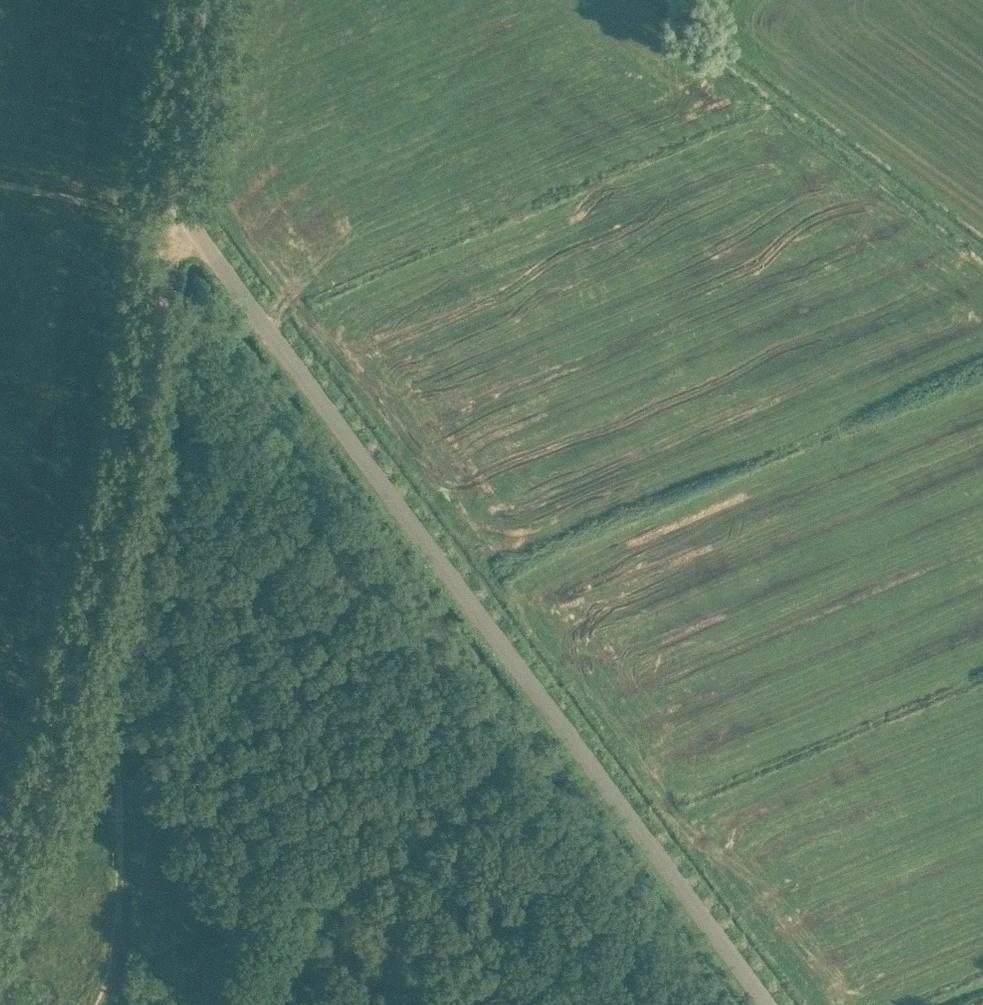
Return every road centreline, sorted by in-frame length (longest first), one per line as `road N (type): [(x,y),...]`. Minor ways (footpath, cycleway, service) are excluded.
road 1 (unclassified): [(771,1004),(177,203),(193,0)]
road 2 (track): [(0,818),(79,688),(177,203)]

